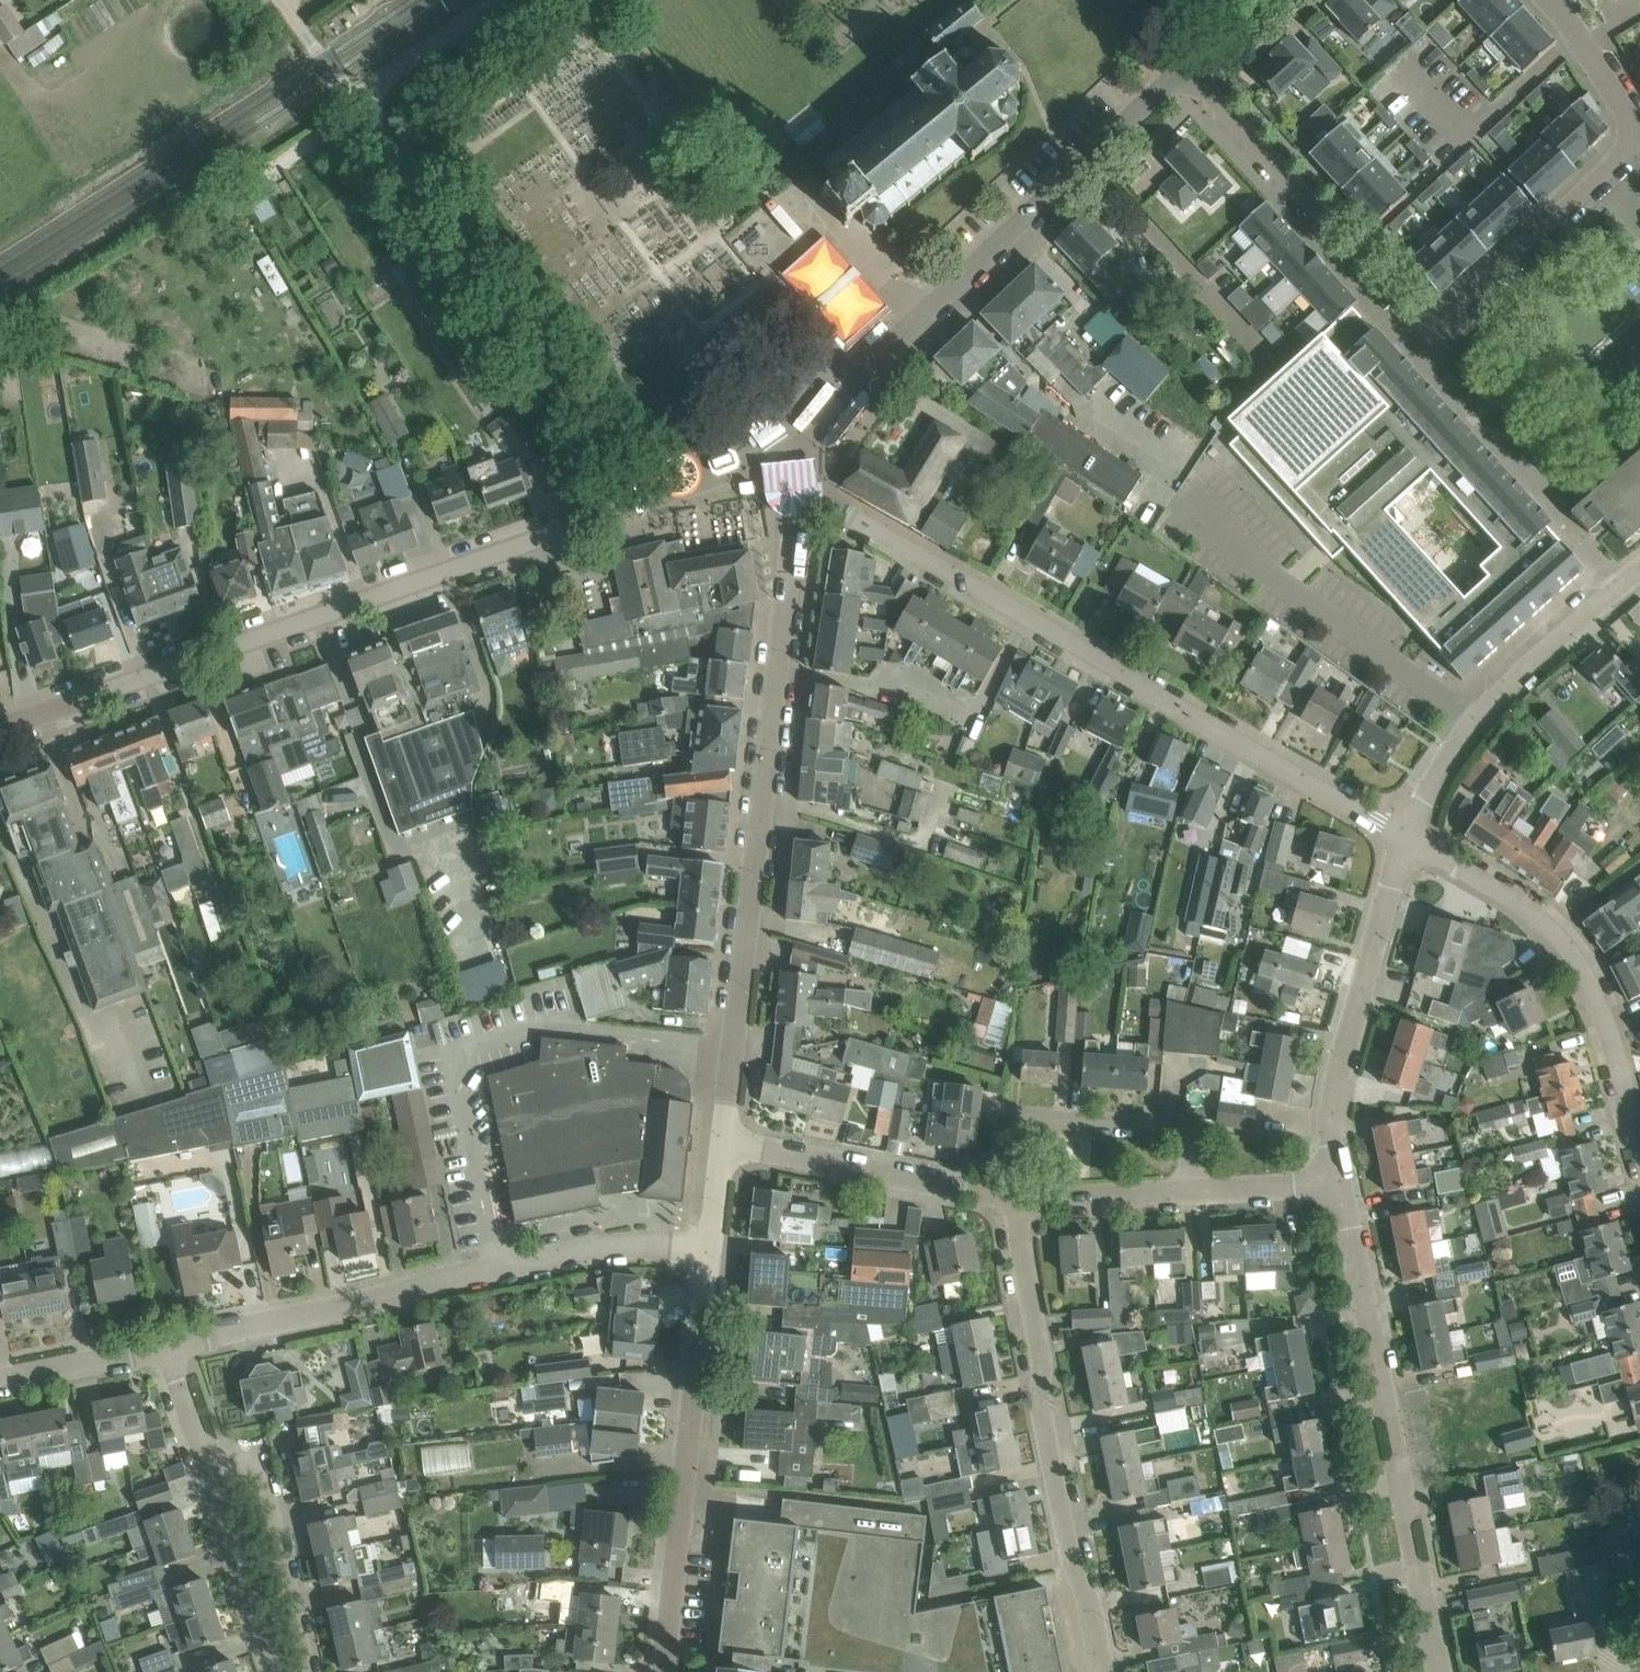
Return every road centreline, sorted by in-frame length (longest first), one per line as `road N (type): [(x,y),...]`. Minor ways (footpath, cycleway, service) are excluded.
road 1 (residential): [(1410,839),(797,487)]
road 2 (tertiary): [(0,728),(647,501)]
road 3 (tertiary): [(722,1141),(797,487)]
road 4 (residential): [(1194,67),(1425,340),(1639,137)]
road 5 (residential): [(165,1346),(499,1267),(623,1244),(709,1248)]
road 6 (tertiary): [(796,451),(812,443),(907,330),(1194,67)]
road 7 (residential): [(1439,1671),(1339,1181)]
road 8 (residential): [(647,501),(352,98)]
road 9 (residential): [(1102,1671),(1041,1406),(1041,1354),(1013,1198)]
road 10 (tertiary): [(663,1671),(709,1248)]
road 11 (residential): [(1639,1139),(1606,1022),(1580,967),(1516,900),(1410,839)]
road 12 (residential): [(1639,571),(1473,719),(1410,839)]
road 13 (residential): [(1339,1181),(1334,1121),(1348,1047),(1410,839)]
road 14 (residential): [(1339,1181),(1013,1198)]
road 15 (residential): [(1013,1198),(722,1141)]
road 16 (residential): [(311,1671),(266,1483),(254,1466),(203,1457)]
road 17 (residential): [(276,1671),(203,1457)]
road 18 (residential): [(499,0),(352,98)]
road 19 (residential): [(0,1379),(165,1346)]
road 20 (residential): [(1550,0),(1639,136)]
road 21 (tertiary): [(647,501),(796,451)]
road 22 (residential): [(352,98),(280,0)]

